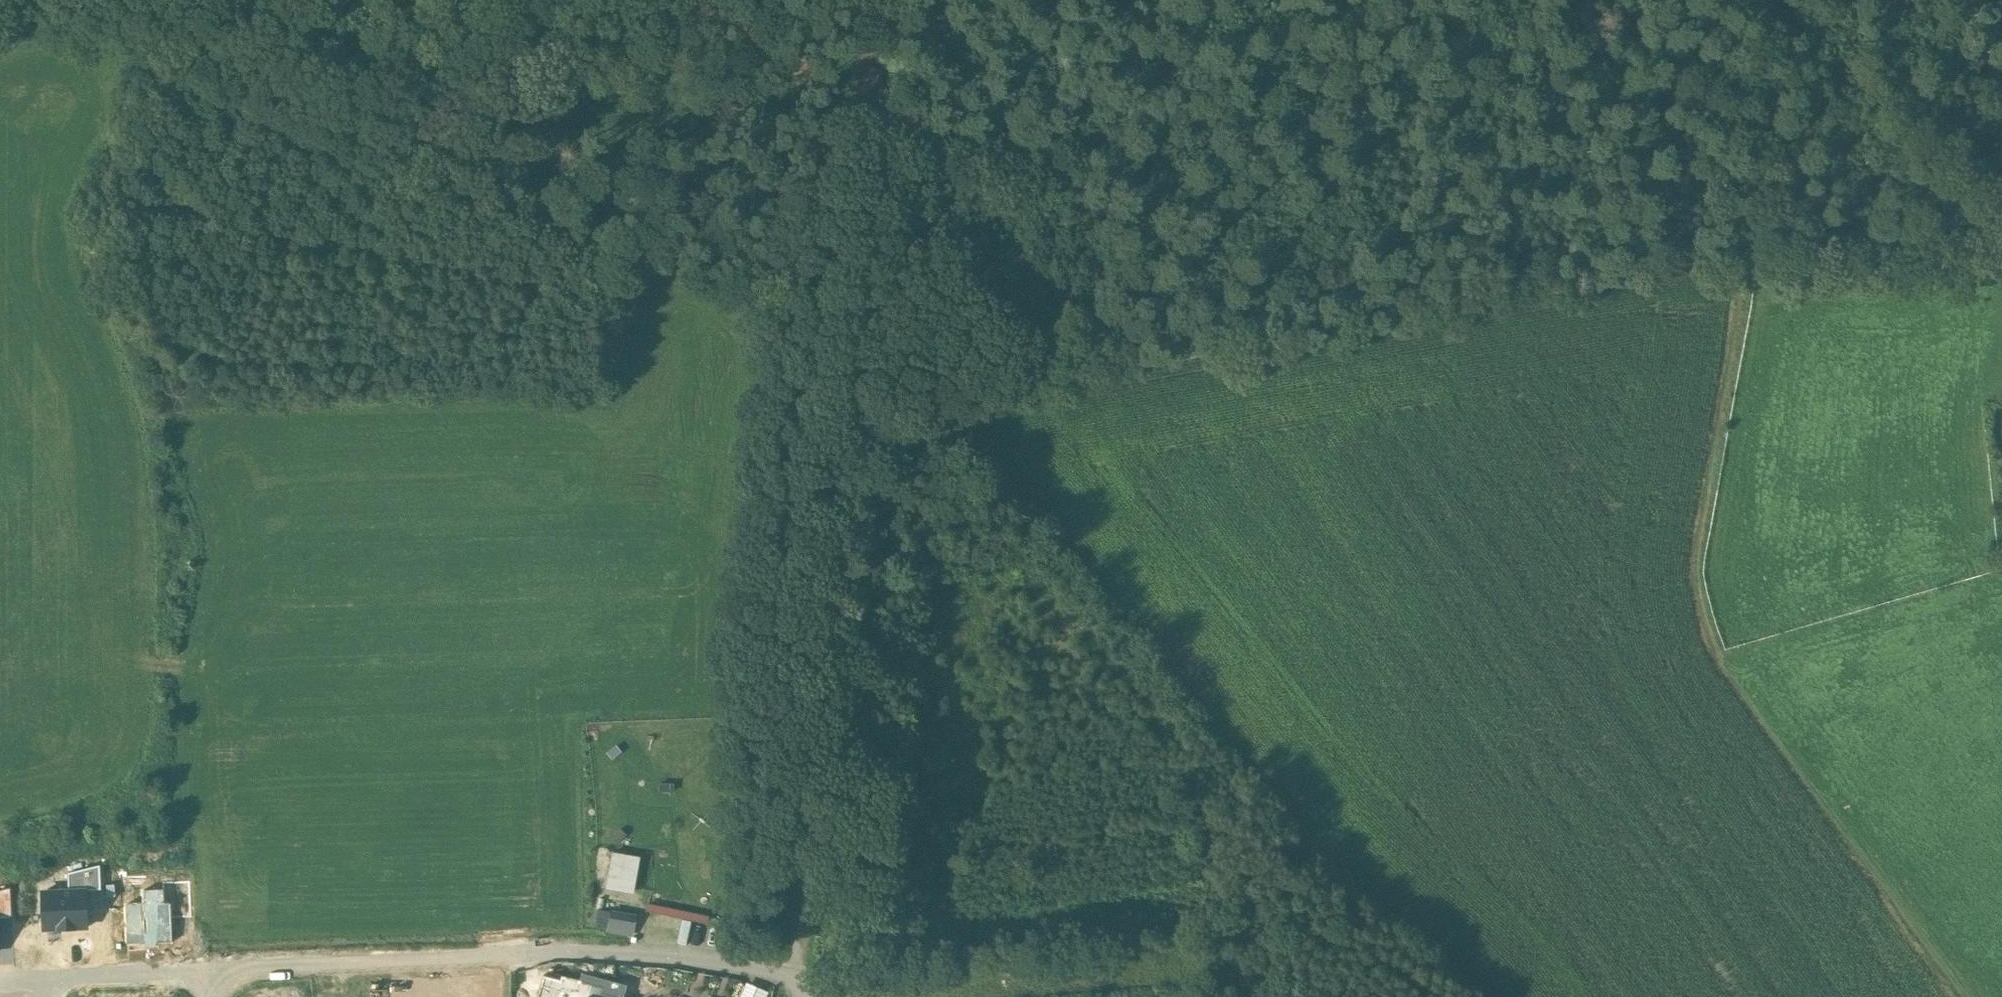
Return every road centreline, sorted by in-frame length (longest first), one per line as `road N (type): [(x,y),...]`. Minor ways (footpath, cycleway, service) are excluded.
road 1 (track): [(890,0),(831,549),(806,936),(801,955),(778,977)]
road 2 (residential): [(217,973),(518,954),(676,961),(778,977)]
road 3 (residential): [(11,996),(10,979),(217,973)]
road 4 (track): [(0,9),(150,0)]

